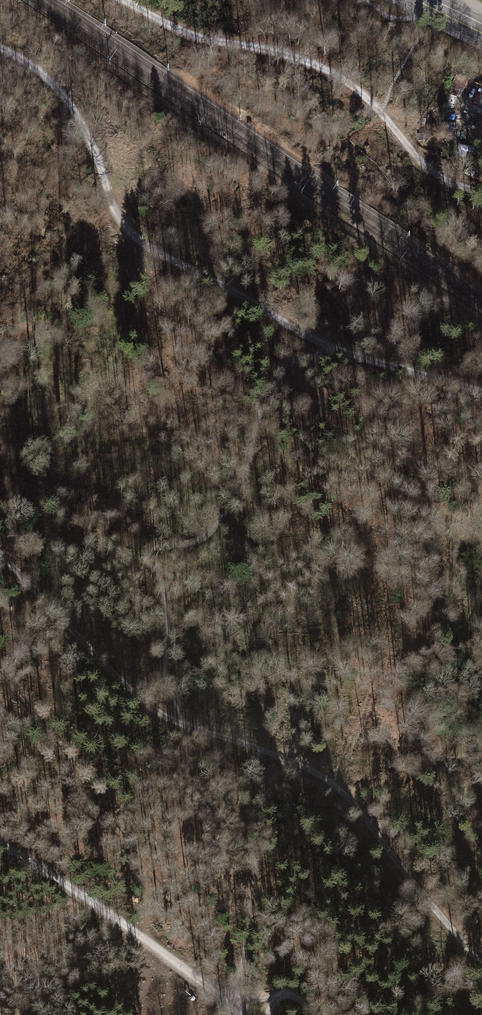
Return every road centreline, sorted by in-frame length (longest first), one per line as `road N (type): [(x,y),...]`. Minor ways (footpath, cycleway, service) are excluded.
road 1 (track): [(0,47),(61,92),(135,236),(328,345)]
road 2 (track): [(181,724),(321,775),(481,964)]
road 3 (track): [(123,0),(189,33),(301,59),(380,112)]
road 4 (track): [(0,845),(233,1006)]
road 5 (track): [(0,555),(145,704),(181,724)]
road 6 (track): [(328,345),(481,392)]
road 7 (track): [(380,112),(422,169),(481,193)]

